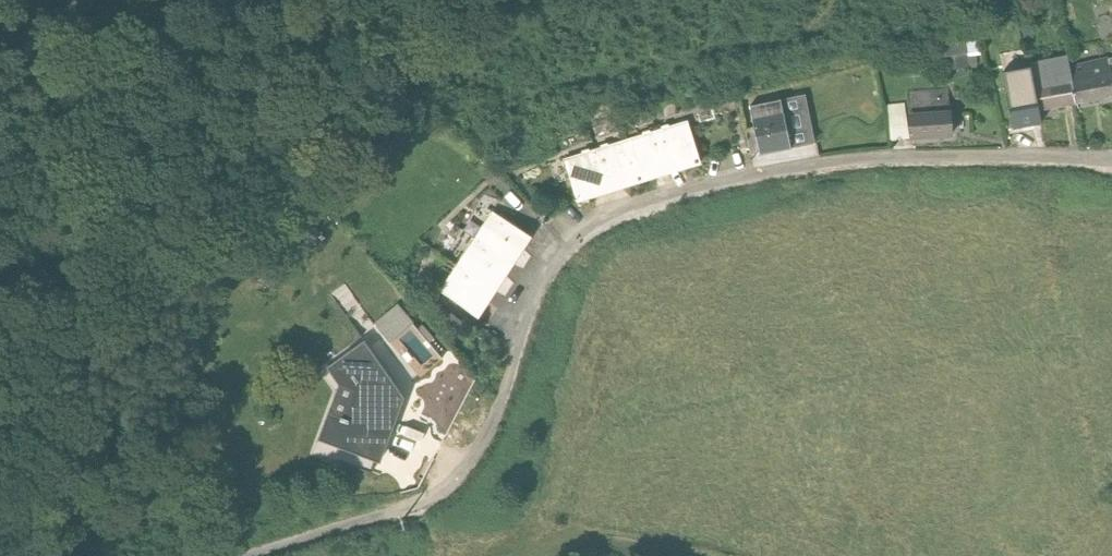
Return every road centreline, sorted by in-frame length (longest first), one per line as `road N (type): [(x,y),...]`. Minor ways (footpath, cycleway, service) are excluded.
road 1 (unclassified): [(271,555),(446,494),(483,440),(541,285),(568,249),(618,219),(708,189),(858,163),(1111,161)]

